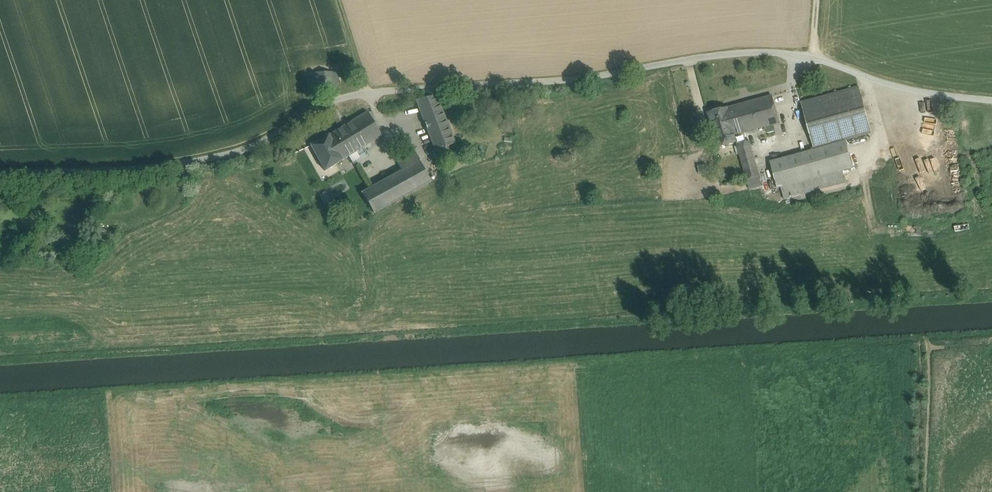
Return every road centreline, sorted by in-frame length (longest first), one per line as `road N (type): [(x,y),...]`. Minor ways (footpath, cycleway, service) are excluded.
road 1 (unclassified): [(0,174),(123,171),(214,158),(334,102),(573,80),(743,52),(814,55),(920,92),(991,98)]

